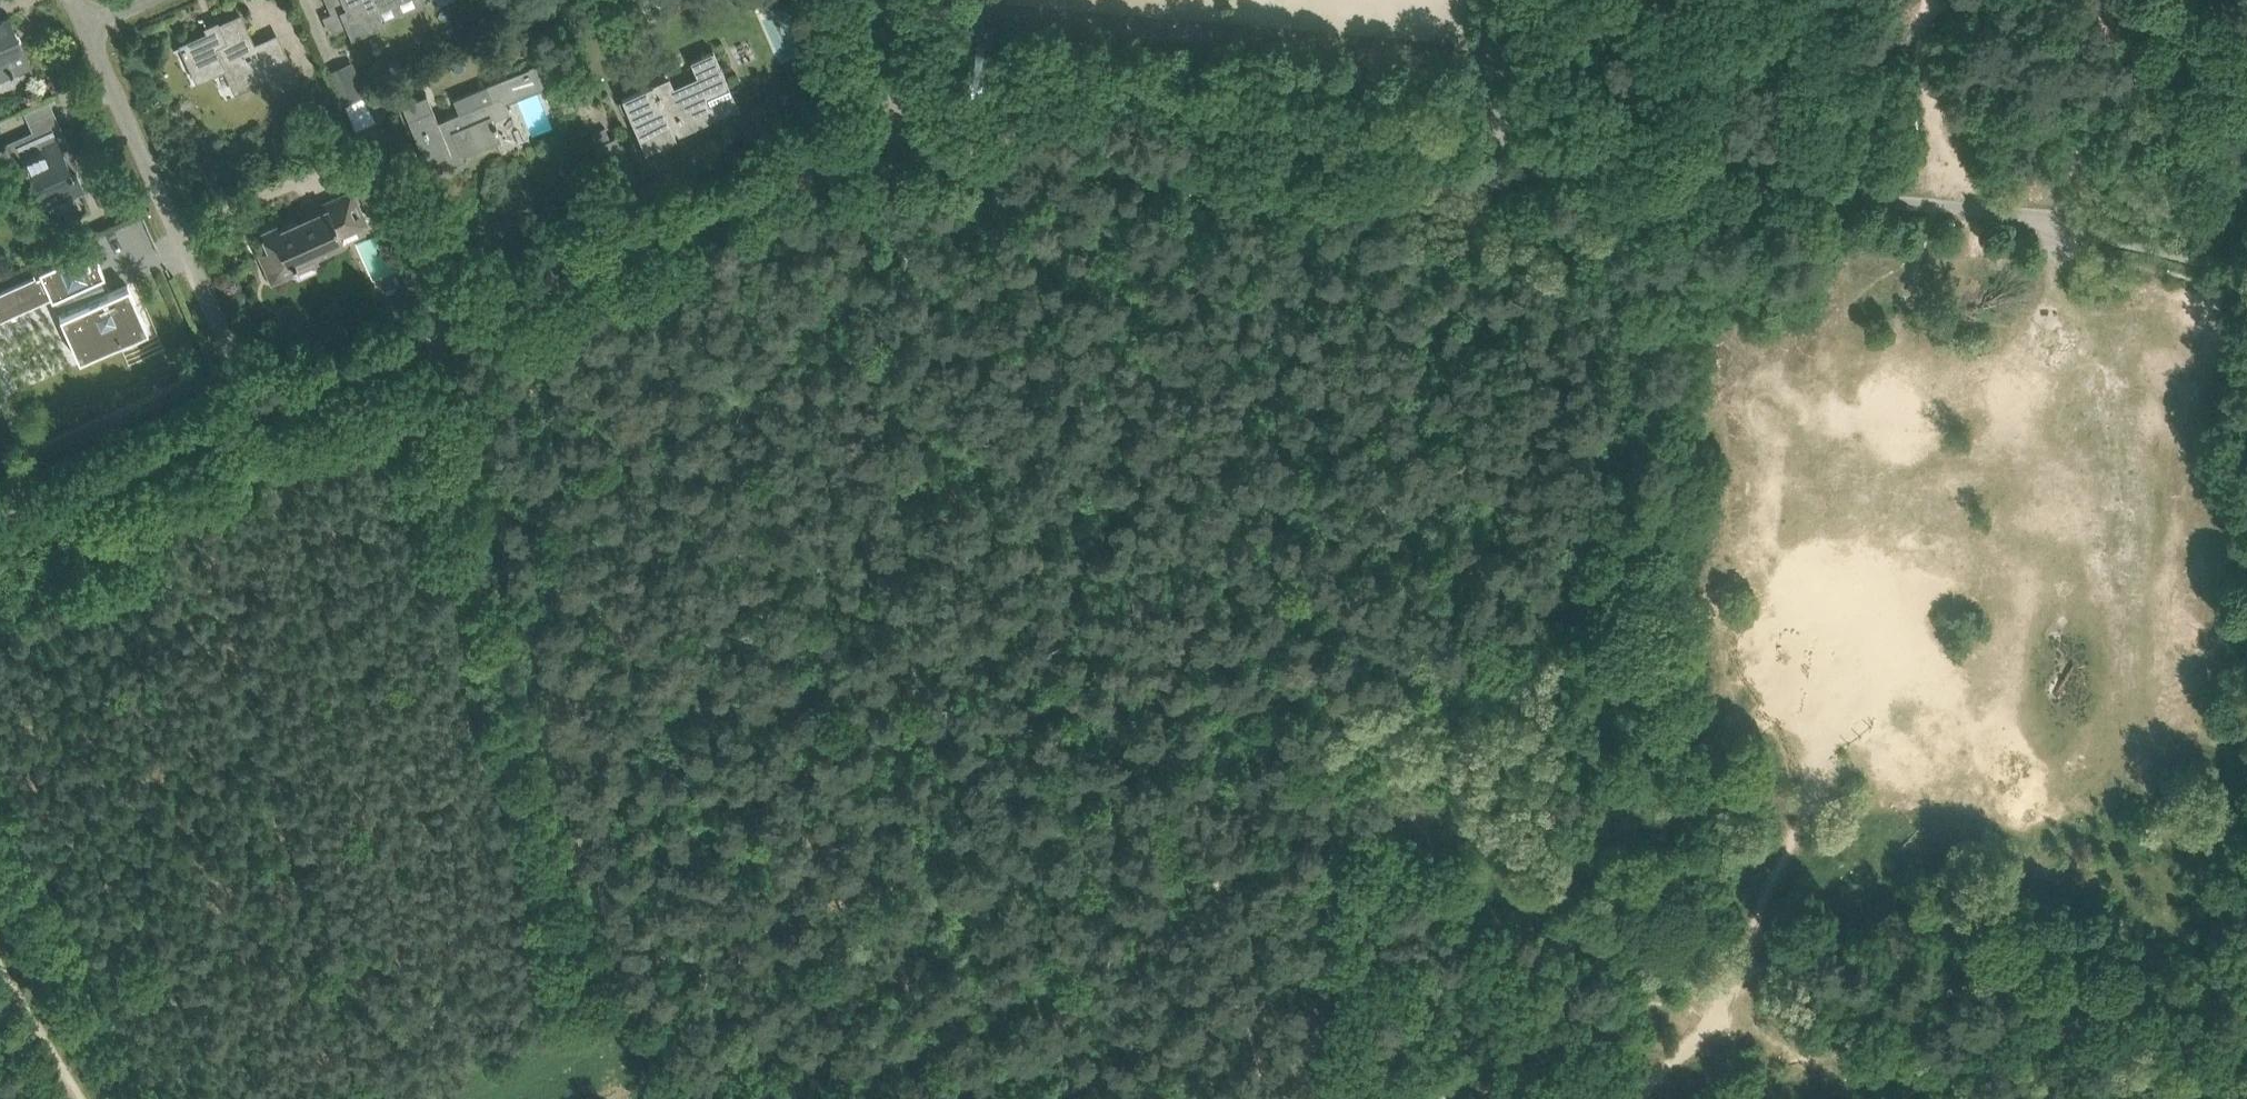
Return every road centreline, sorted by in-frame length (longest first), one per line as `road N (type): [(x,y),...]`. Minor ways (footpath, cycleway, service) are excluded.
road 1 (unclassified): [(255,408),(893,127),(877,0)]
road 2 (track): [(661,1098),(441,326)]
road 3 (residential): [(255,408),(87,27)]
road 4 (unclassified): [(0,525),(255,408)]

